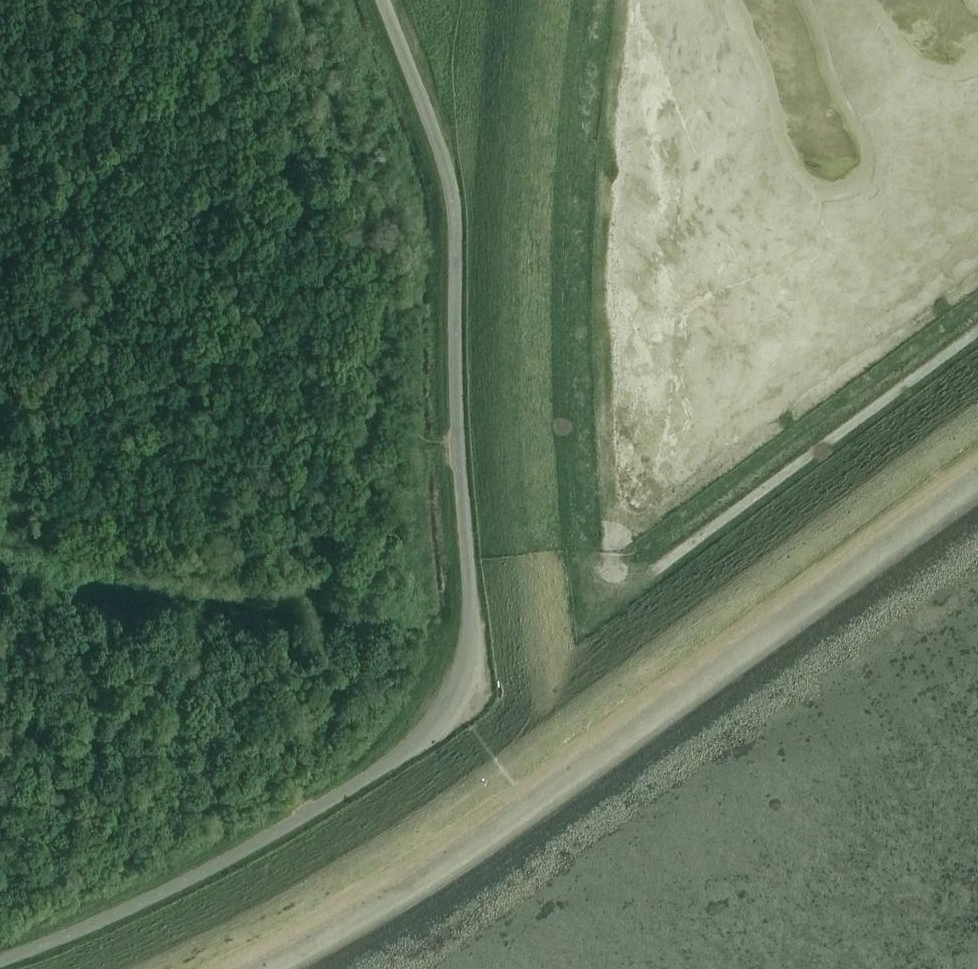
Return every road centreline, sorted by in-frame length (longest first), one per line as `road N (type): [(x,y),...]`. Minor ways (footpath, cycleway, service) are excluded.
road 1 (unclassified): [(0,962),(196,879),(387,769),(453,704),(470,652),(454,220),(379,0)]
road 2 (unclassified): [(658,561),(977,329)]

